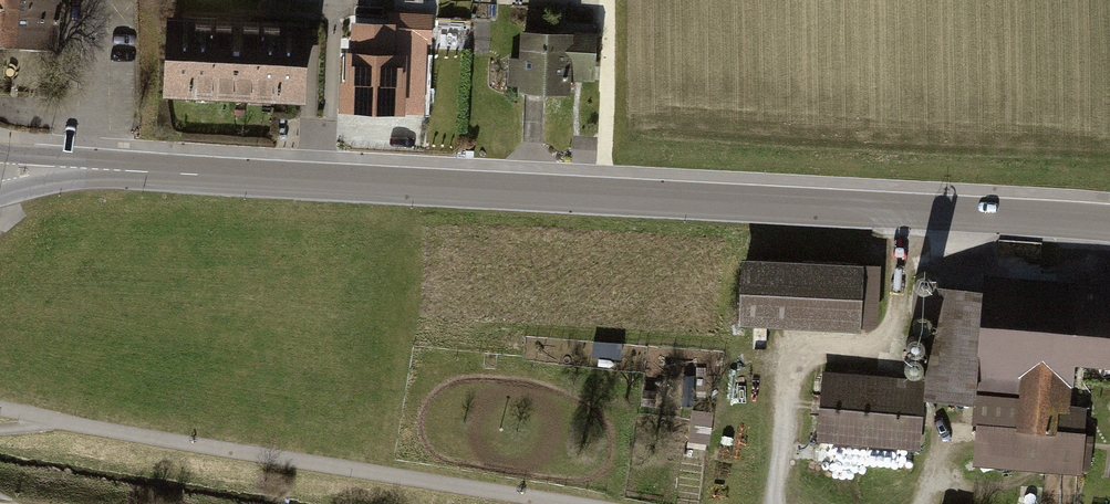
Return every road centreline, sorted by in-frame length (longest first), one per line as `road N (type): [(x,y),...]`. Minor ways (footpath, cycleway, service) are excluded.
road 1 (secondary): [(90,170),(1109,224)]
road 2 (track): [(0,429),(63,423),(567,503)]
road 3 (track): [(771,503),(792,368),(810,352),(865,355),(883,347),(899,315),(907,210)]

